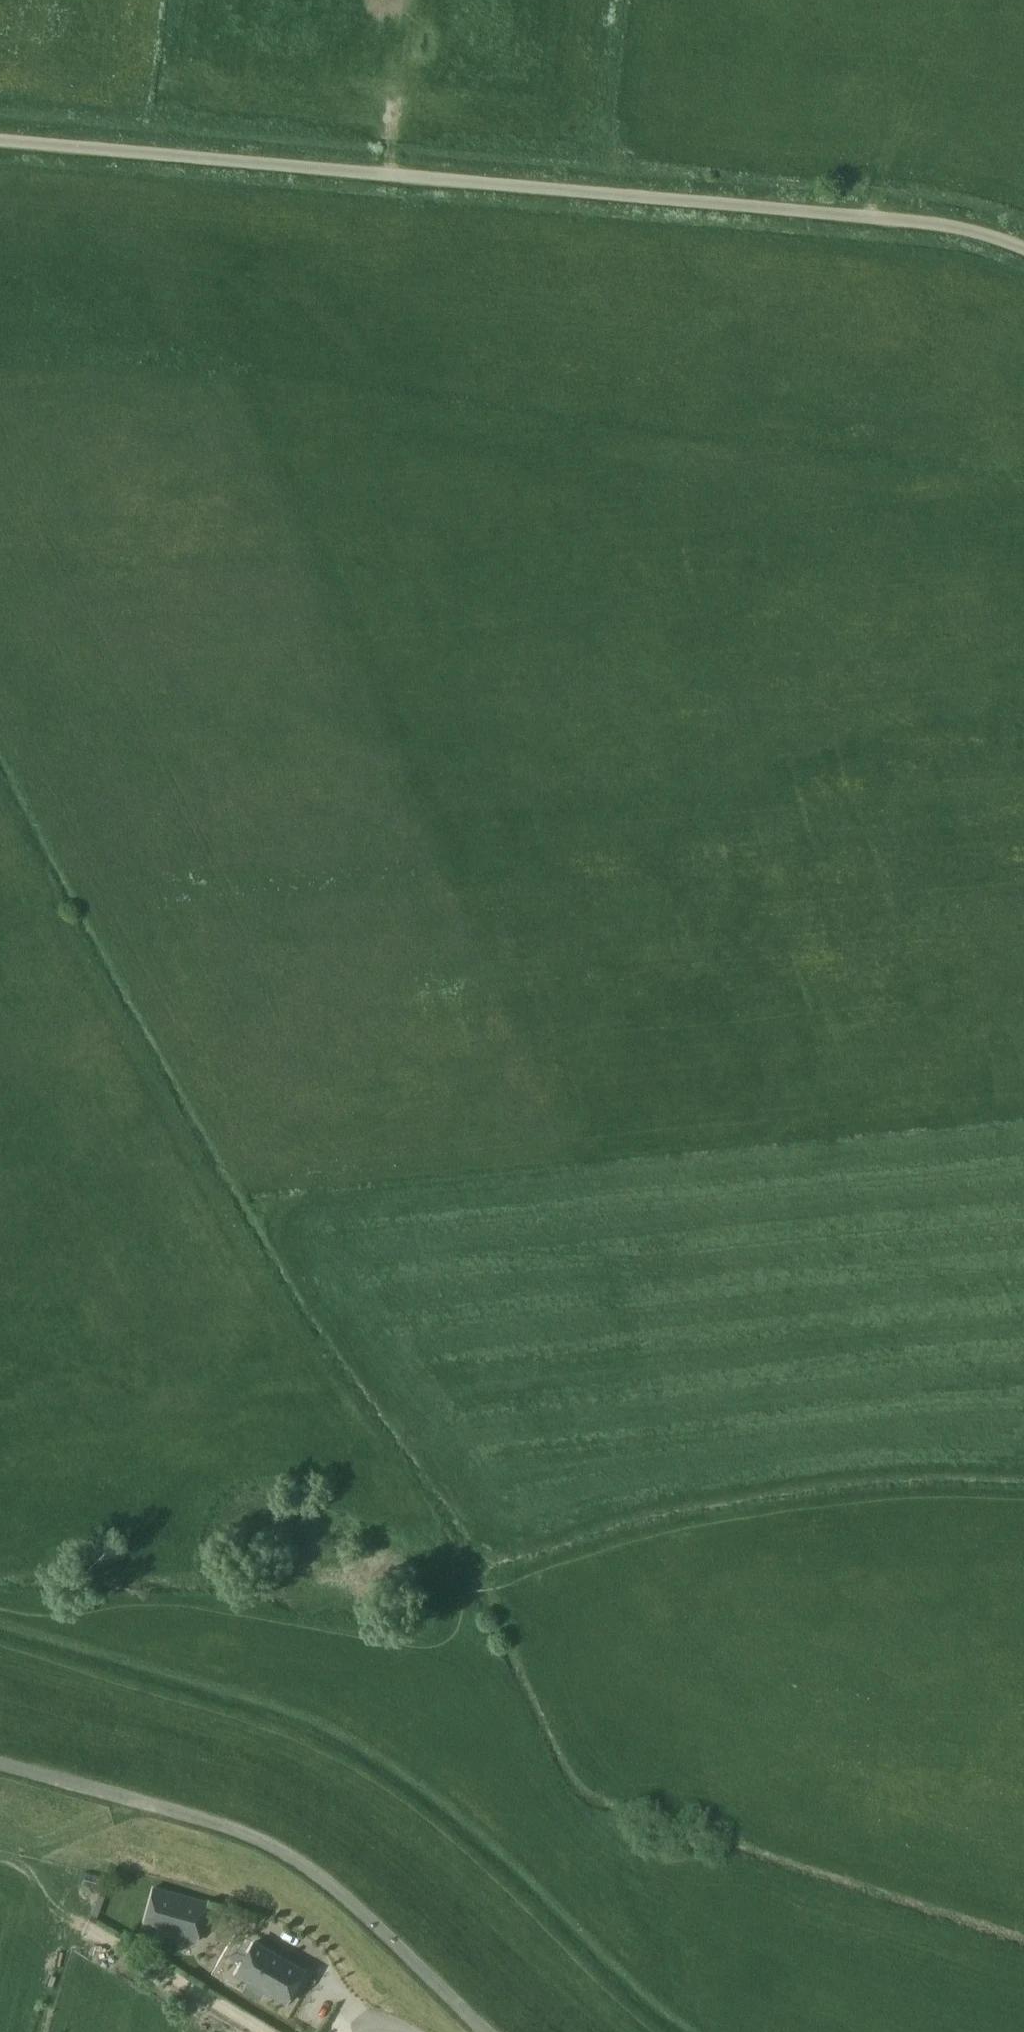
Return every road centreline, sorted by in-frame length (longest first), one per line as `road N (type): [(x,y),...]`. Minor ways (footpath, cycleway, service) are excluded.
road 1 (unclassified): [(1023,249),(903,221),(0,140)]
road 2 (unclassified): [(484,2031),(293,1857),(220,1825),(0,1763)]

